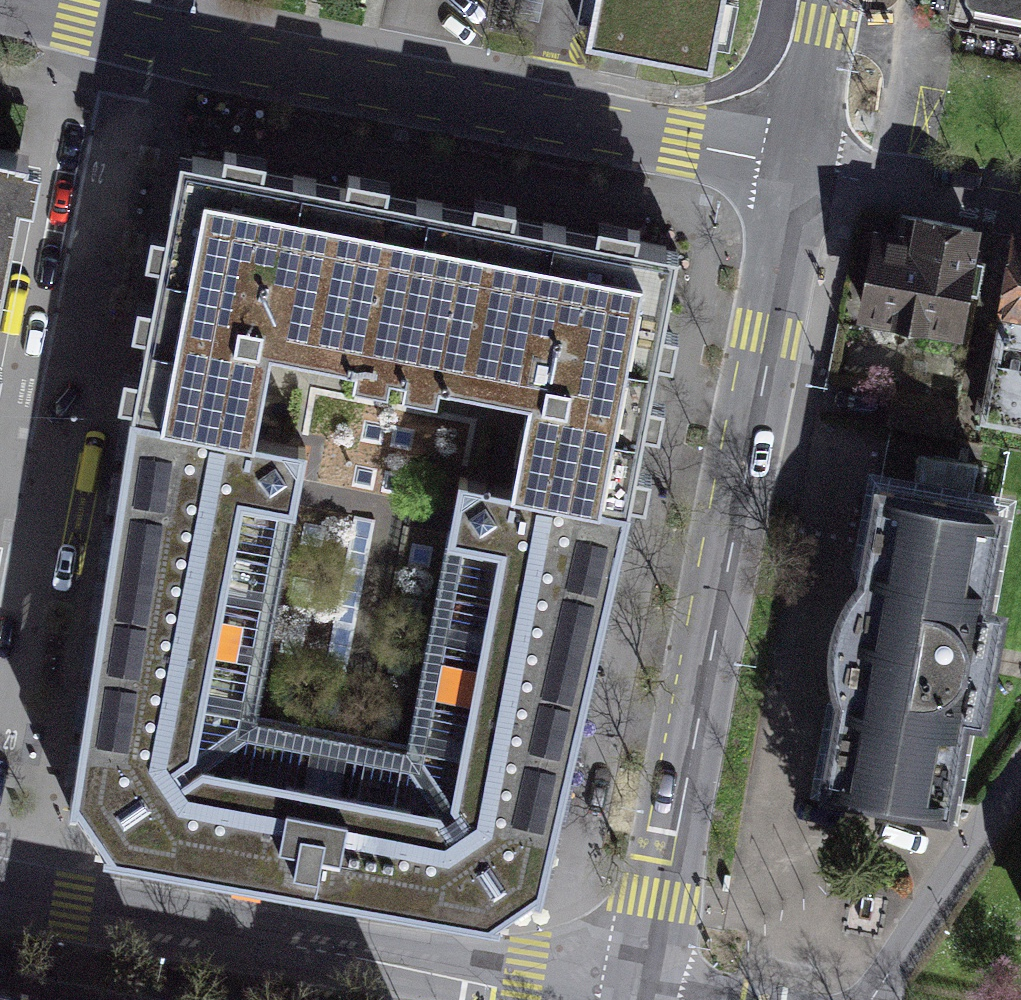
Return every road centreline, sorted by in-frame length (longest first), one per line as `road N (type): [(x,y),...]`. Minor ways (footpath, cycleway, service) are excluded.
road 1 (tertiary): [(639,999),(801,166)]
road 2 (residential): [(143,39),(0,740)]
road 3 (tertiary): [(143,39),(801,166)]
road 4 (residential): [(629,999),(0,893)]
road 5 (residential): [(1020,777),(876,999)]
road 6 (residential): [(801,166),(1020,208)]
road 7 (tertiary): [(801,166),(832,0)]
road 8 (tertiary): [(0,12),(143,39)]

